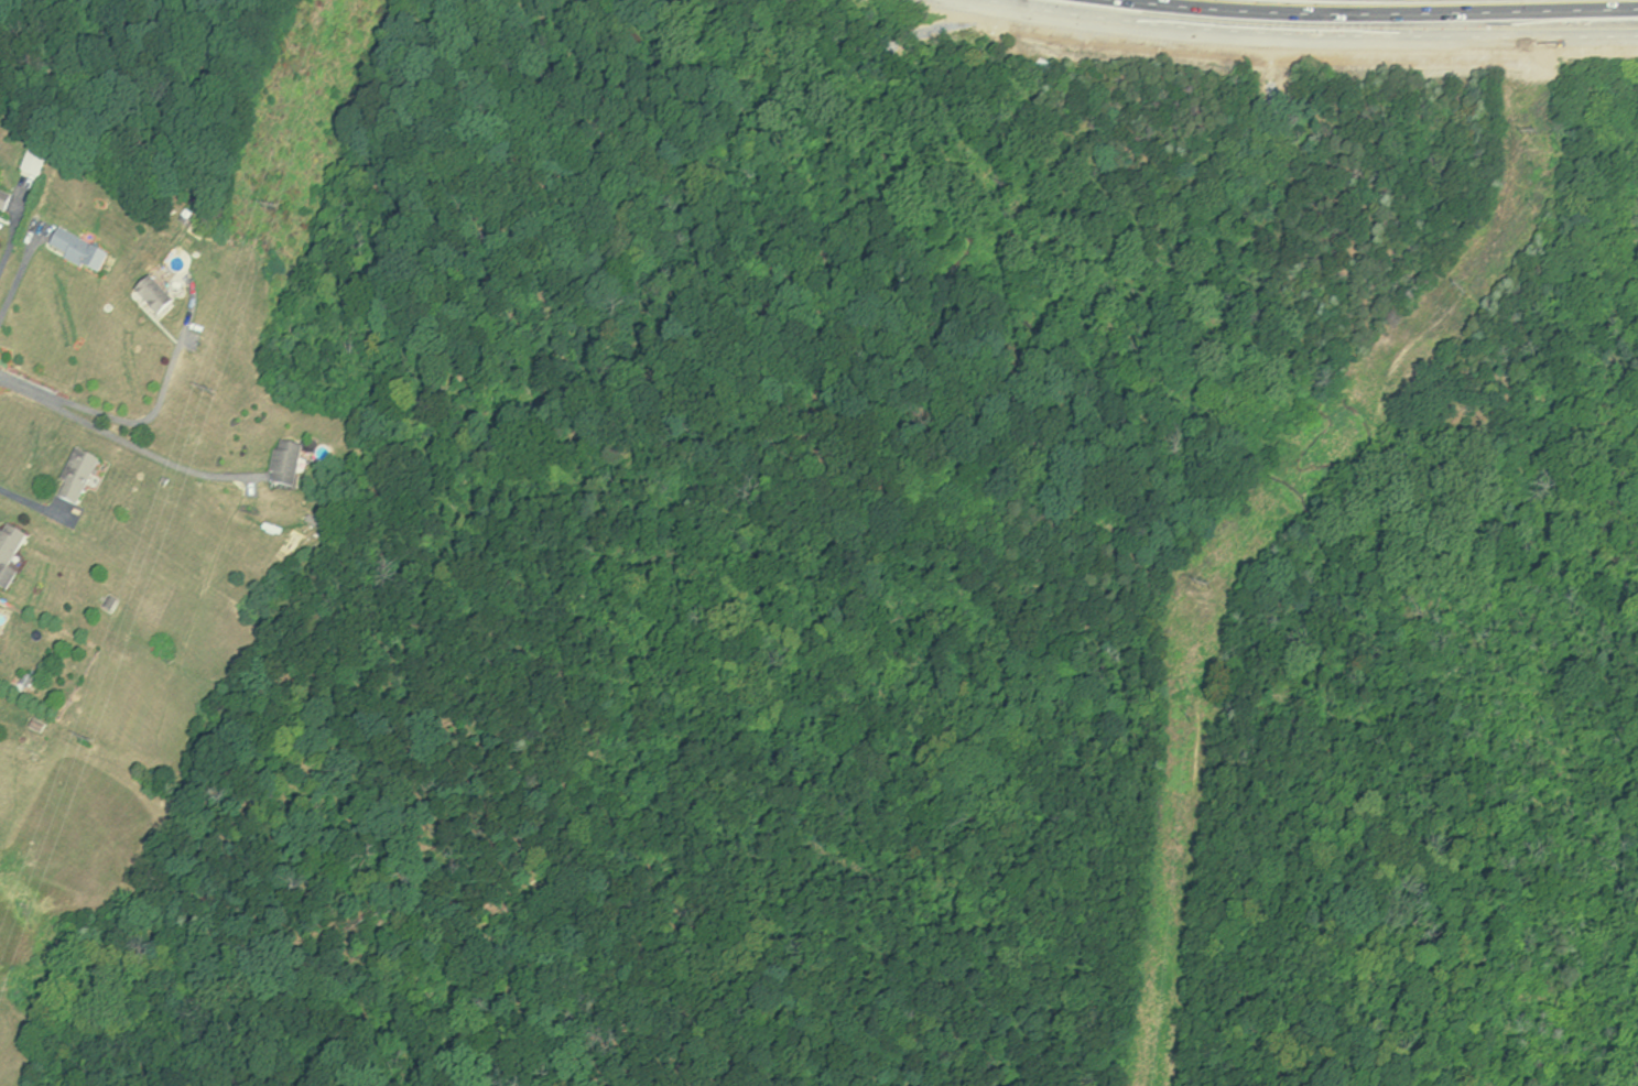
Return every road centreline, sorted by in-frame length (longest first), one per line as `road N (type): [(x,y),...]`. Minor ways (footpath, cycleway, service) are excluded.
road 1 (motorway): [(997,0),(1266,30),(1637,32)]

